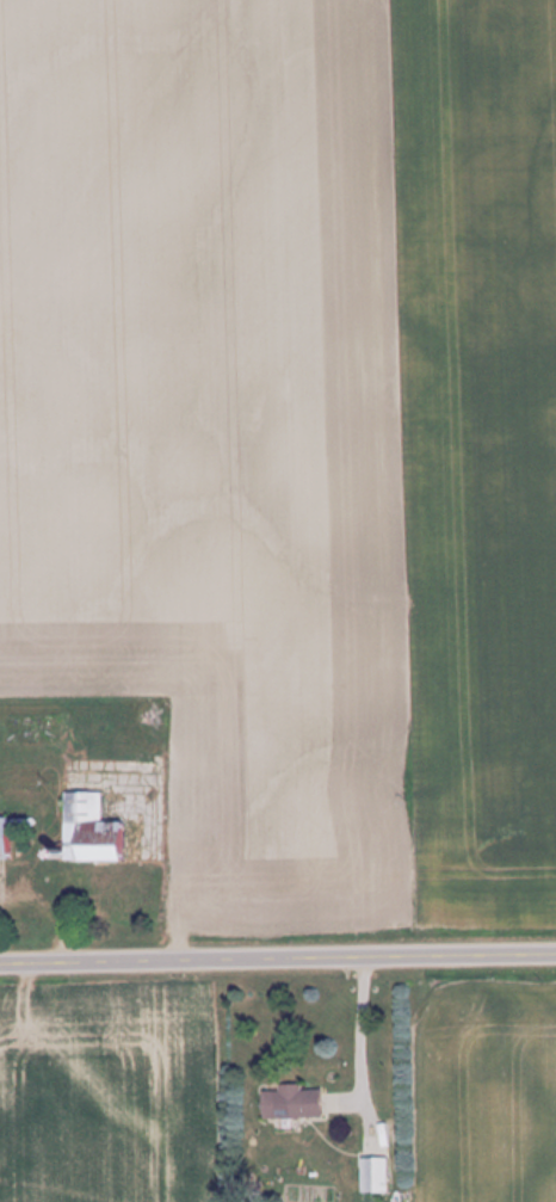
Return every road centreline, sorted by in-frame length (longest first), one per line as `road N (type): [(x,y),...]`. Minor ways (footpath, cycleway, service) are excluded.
road 1 (tertiary): [(0,966),(555,956)]

